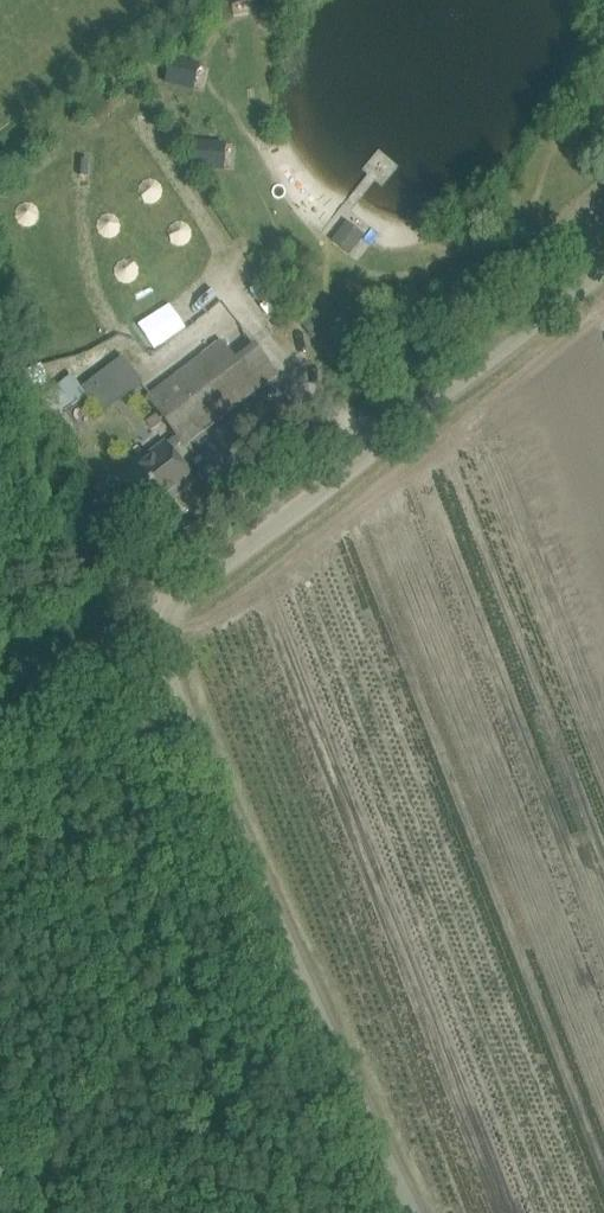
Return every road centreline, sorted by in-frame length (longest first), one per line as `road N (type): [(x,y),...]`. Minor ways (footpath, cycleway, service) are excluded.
road 1 (unclassified): [(412,1212),(152,621),(603,271)]
road 2 (track): [(152,621),(0,740)]

